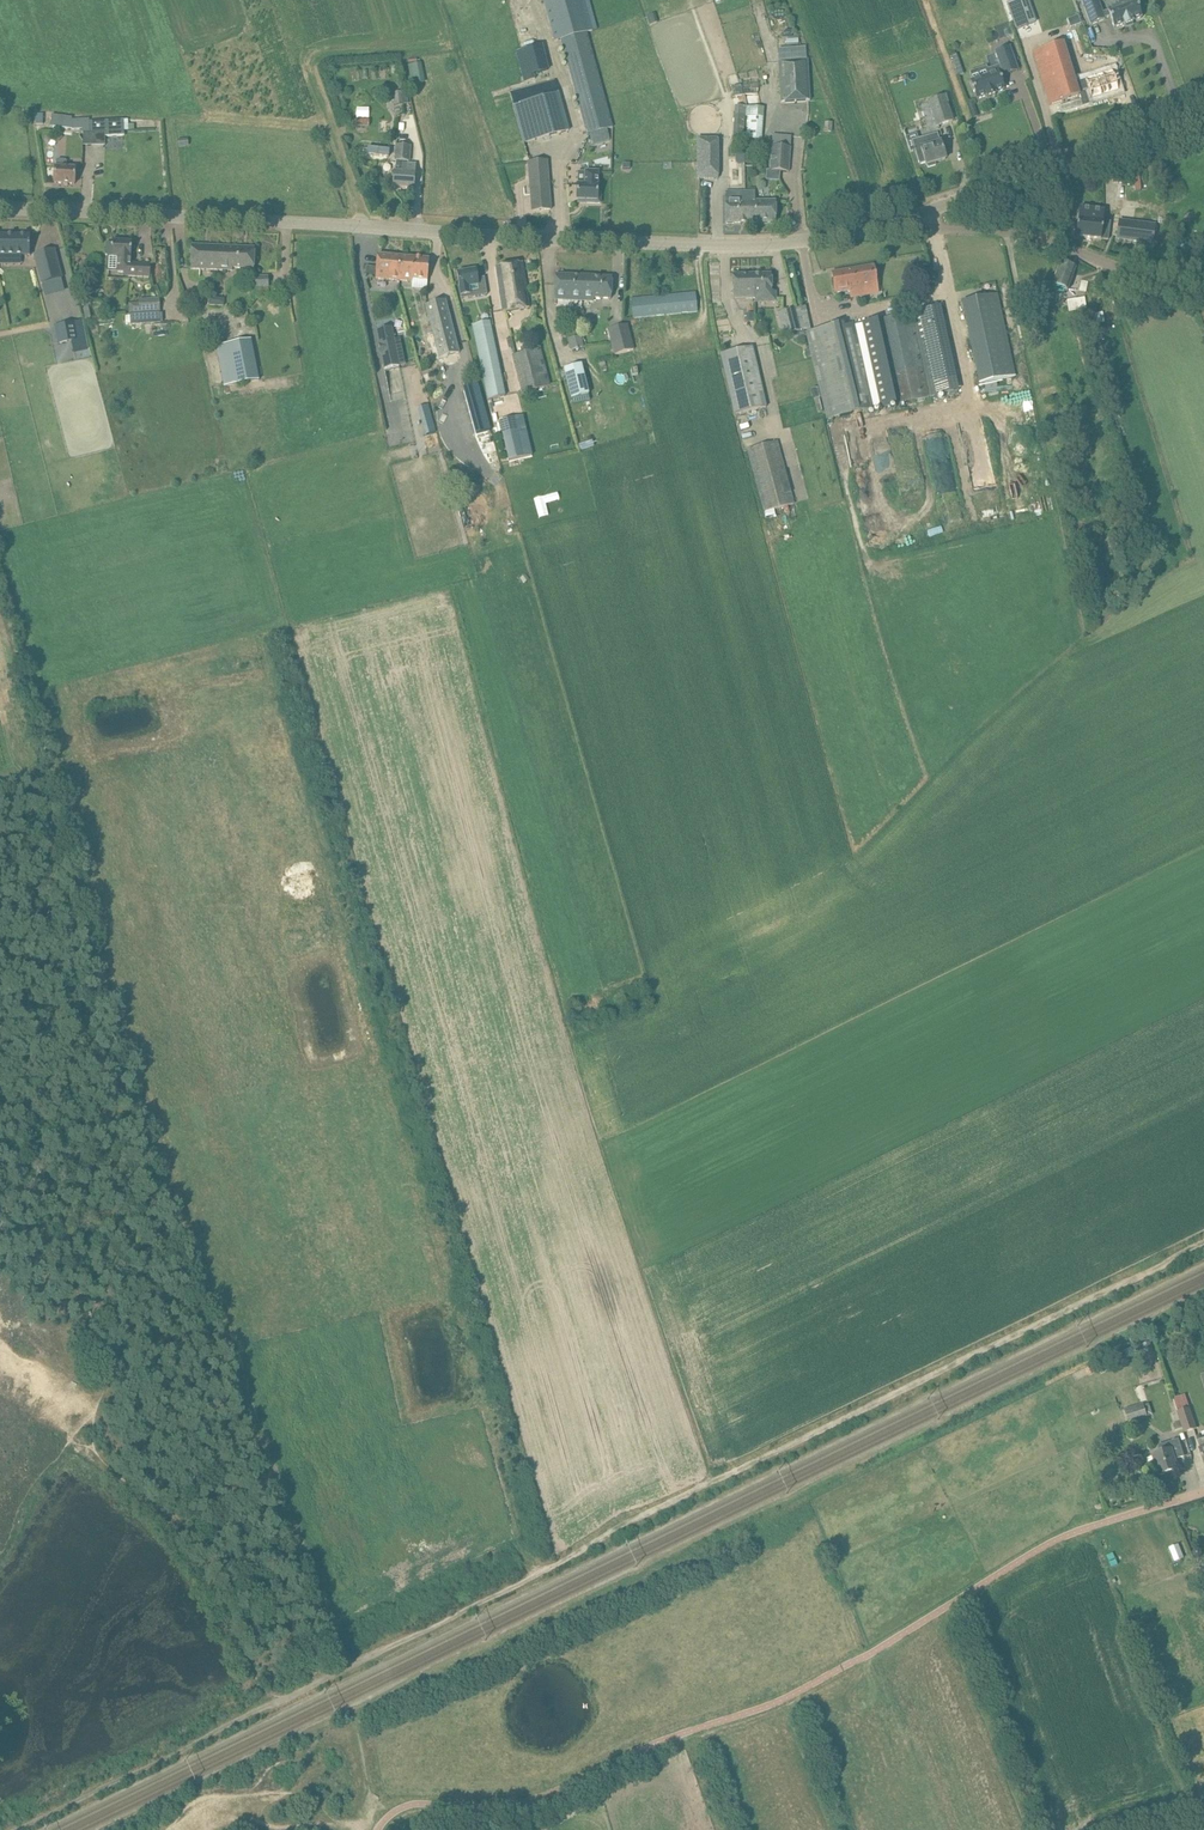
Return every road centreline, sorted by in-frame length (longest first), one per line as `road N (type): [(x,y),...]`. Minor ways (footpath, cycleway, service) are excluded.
road 1 (tertiary): [(0,207),(758,246),(853,235),(1203,123)]
road 2 (track): [(1203,1244),(347,1672)]
road 3 (track): [(264,1715),(267,1682),(152,1503),(120,1480),(93,1438),(90,1406),(107,1377),(90,1282),(29,1142),(15,1032),(0,1011)]
road 4 (track): [(21,1829),(264,1715)]
road 5 (residential): [(1203,279),(1117,268),(1053,240)]

